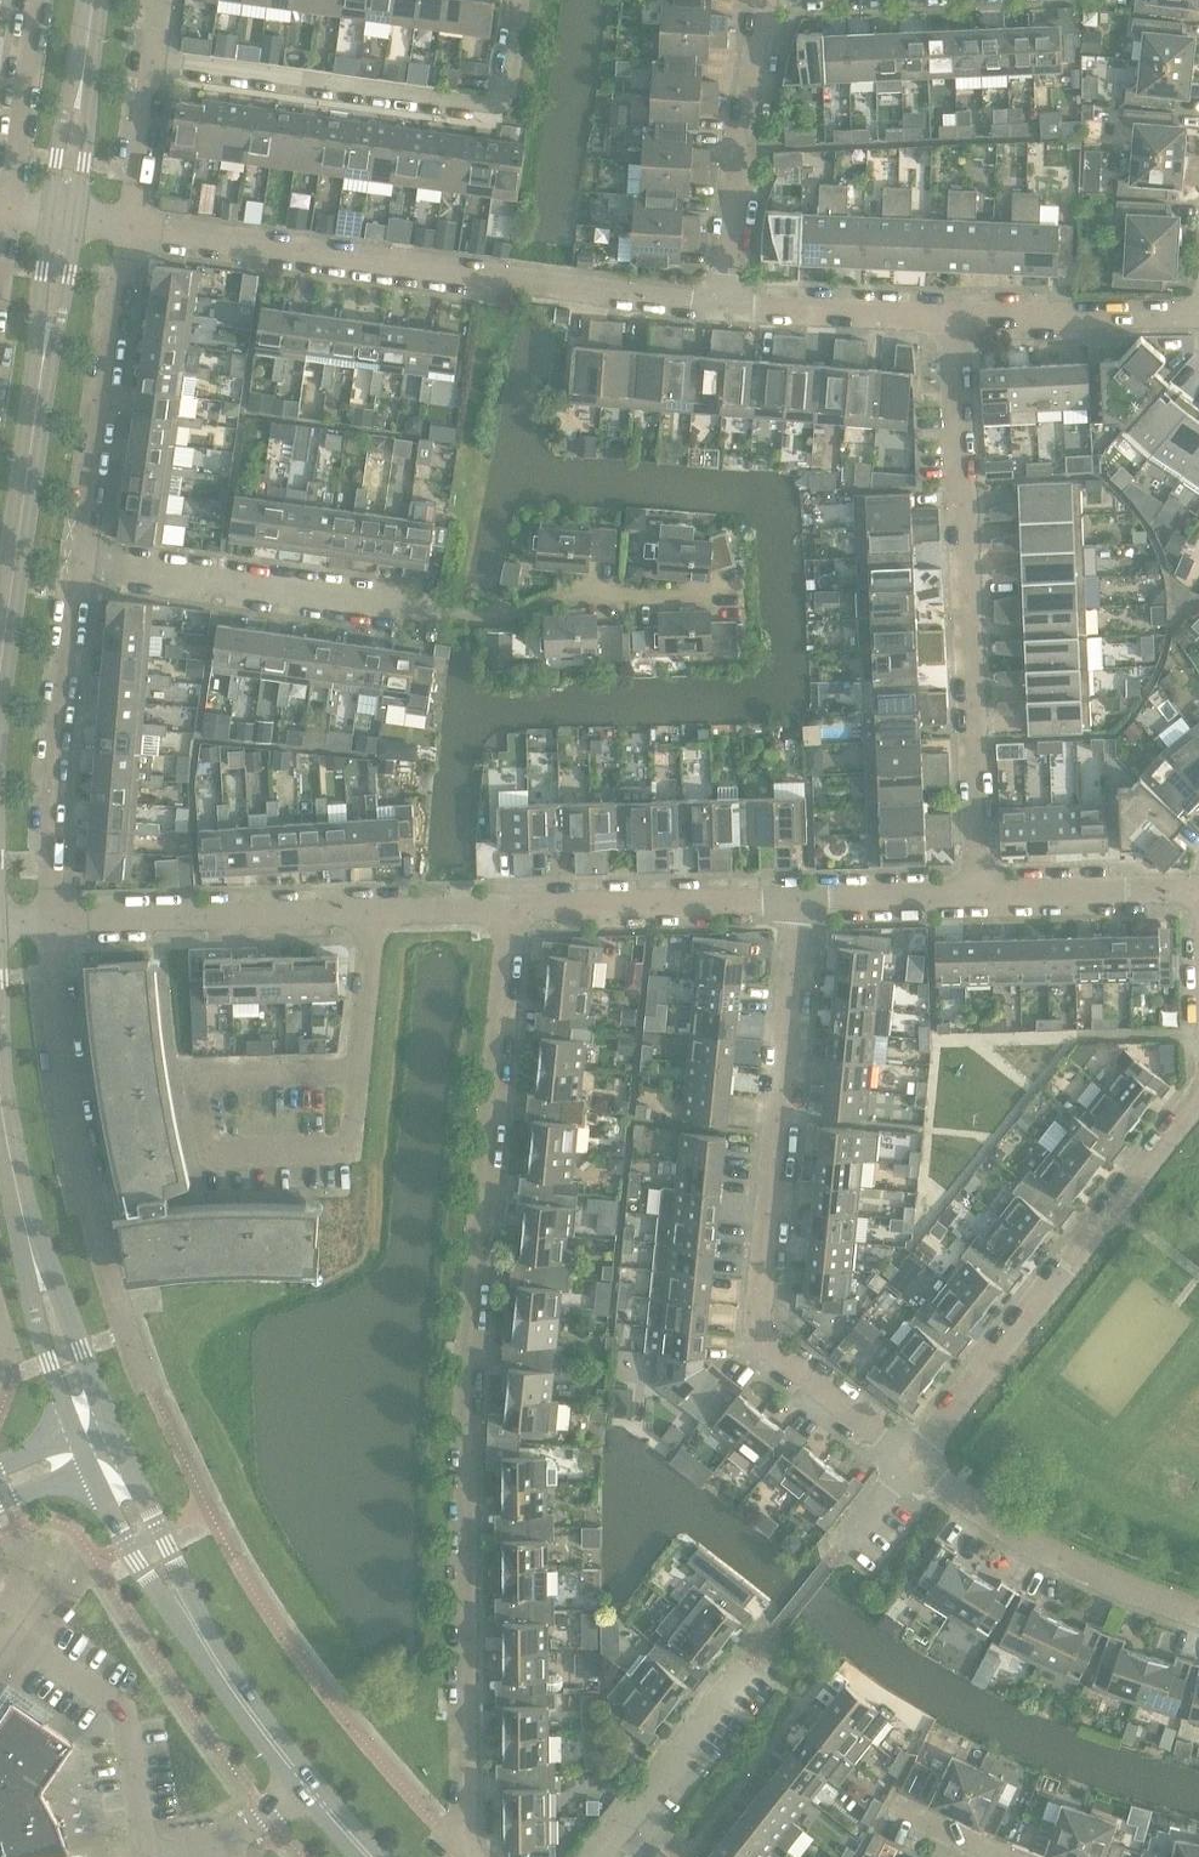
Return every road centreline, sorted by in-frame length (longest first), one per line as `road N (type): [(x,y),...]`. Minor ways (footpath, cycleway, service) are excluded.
road 1 (residential): [(465,1856),(465,1449),(506,904)]
road 2 (residential): [(912,1462),(757,1335),(801,900)]
road 3 (residential): [(128,223),(724,304)]
road 4 (residential): [(981,894),(954,317)]
road 5 (tertiary): [(0,694),(64,213)]
road 6 (residential): [(154,1391),(91,1206),(70,1104),(53,920)]
road 7 (residential): [(912,1462),(1198,1096)]
road 8 (residential): [(155,59),(500,100),(513,0)]
road 9 (residential): [(356,1074),(193,1076),(213,1153),(350,1146)]
road 10 (residential): [(436,612),(83,567)]
road 11 (residential): [(53,920),(56,760),(83,567)]
road 12 (residential): [(83,567),(128,223)]
road 13 (residential): [(1198,1612),(1093,1574),(912,1462)]
road 14 (residential): [(53,920),(374,910)]
road 15 (residential): [(436,612),(501,622),(586,585),(645,600),(741,597)]
road 16 (residential): [(724,304),(764,0)]
road 17 (residential): [(506,904),(801,900)]
road 18 (tertiary): [(371,1856),(232,1687),(201,1633)]
road 19 (residential): [(592,1856),(748,1666)]
road 20 (residential): [(954,317),(1198,313)]
road 21 (residential): [(724,304),(954,317)]
road 22 (residential): [(981,894),(1198,889)]
road 23 (tertiary): [(64,213),(94,0)]
road 24 (residential): [(12,207),(40,0)]
road 25 (tertiary): [(106,1415),(27,1228)]
road 26 (tertiary): [(201,1633),(130,1467)]
road 27 (residential): [(801,900),(981,894)]
road 28 (tertiary): [(27,1228),(32,1292),(61,1397)]
road 29 (residential): [(128,223),(155,59)]
road 30 (residential): [(374,910),(356,1074)]
road 31 (tertiary): [(104,1502),(140,1563),(201,1633)]
road 32 (tertiary): [(27,1228),(0,1087)]
road 33 (residential): [(374,910),(506,904)]

